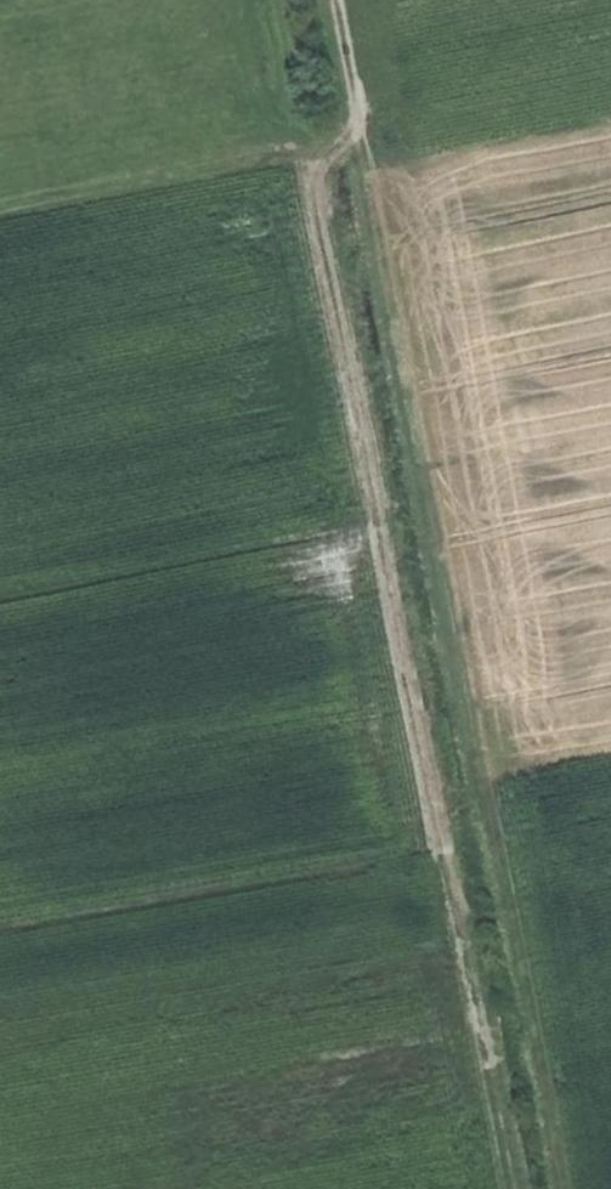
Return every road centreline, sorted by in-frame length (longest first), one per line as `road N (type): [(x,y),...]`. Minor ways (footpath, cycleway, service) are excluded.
road 1 (track): [(518,1188),(319,175),(361,131),(336,0)]
road 2 (track): [(570,1188),(361,131)]

